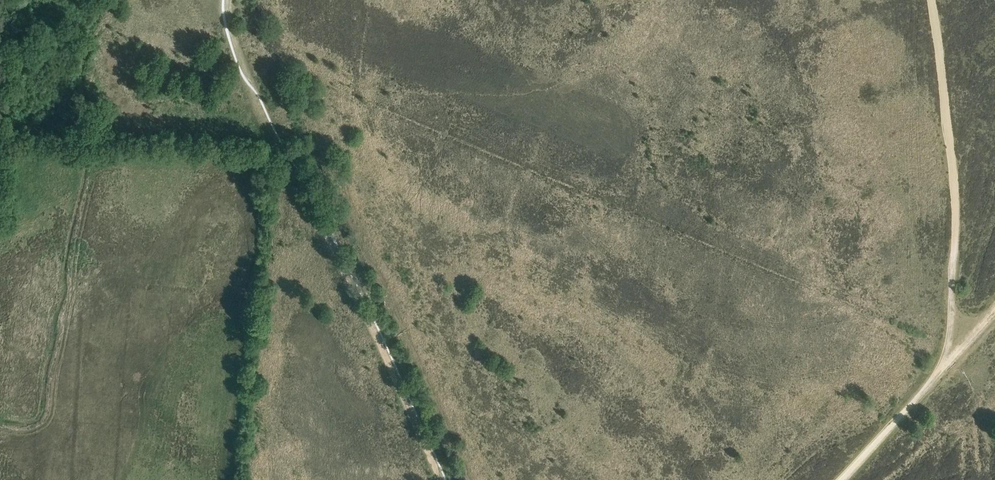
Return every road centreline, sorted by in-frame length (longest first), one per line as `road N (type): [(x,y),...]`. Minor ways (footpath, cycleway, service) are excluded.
road 1 (track): [(228,0),(256,103),(440,479)]
road 2 (track): [(931,0),(955,194),(945,367),(843,479)]

